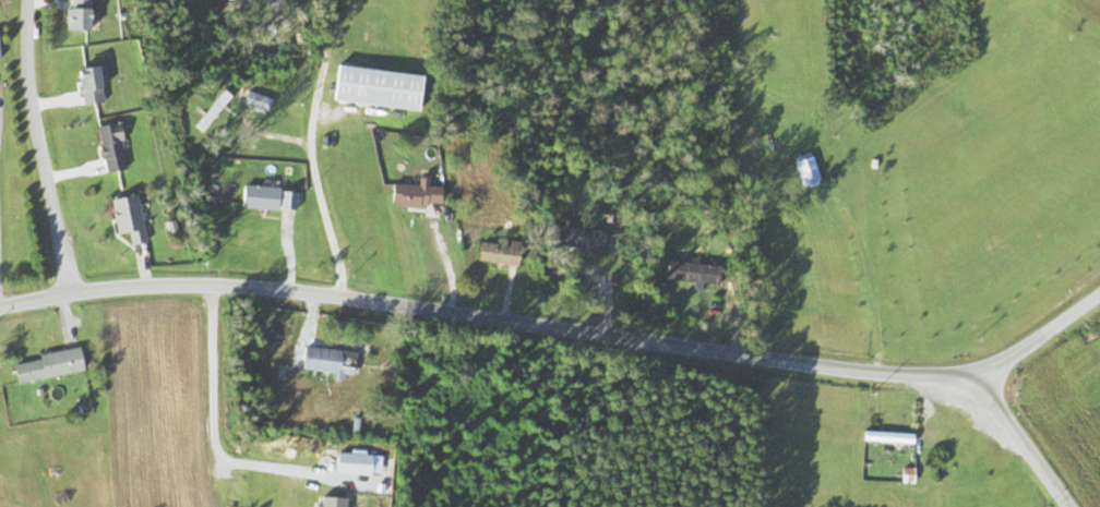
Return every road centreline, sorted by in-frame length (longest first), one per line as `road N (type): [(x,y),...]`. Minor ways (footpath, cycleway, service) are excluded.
road 1 (residential): [(0,307),(120,287),(296,290),(772,360),(979,378)]
road 2 (residential): [(70,292),(31,90),(28,0)]
road 3 (residential): [(1068,506),(979,378)]
road 4 (residential): [(979,378),(1099,292)]

